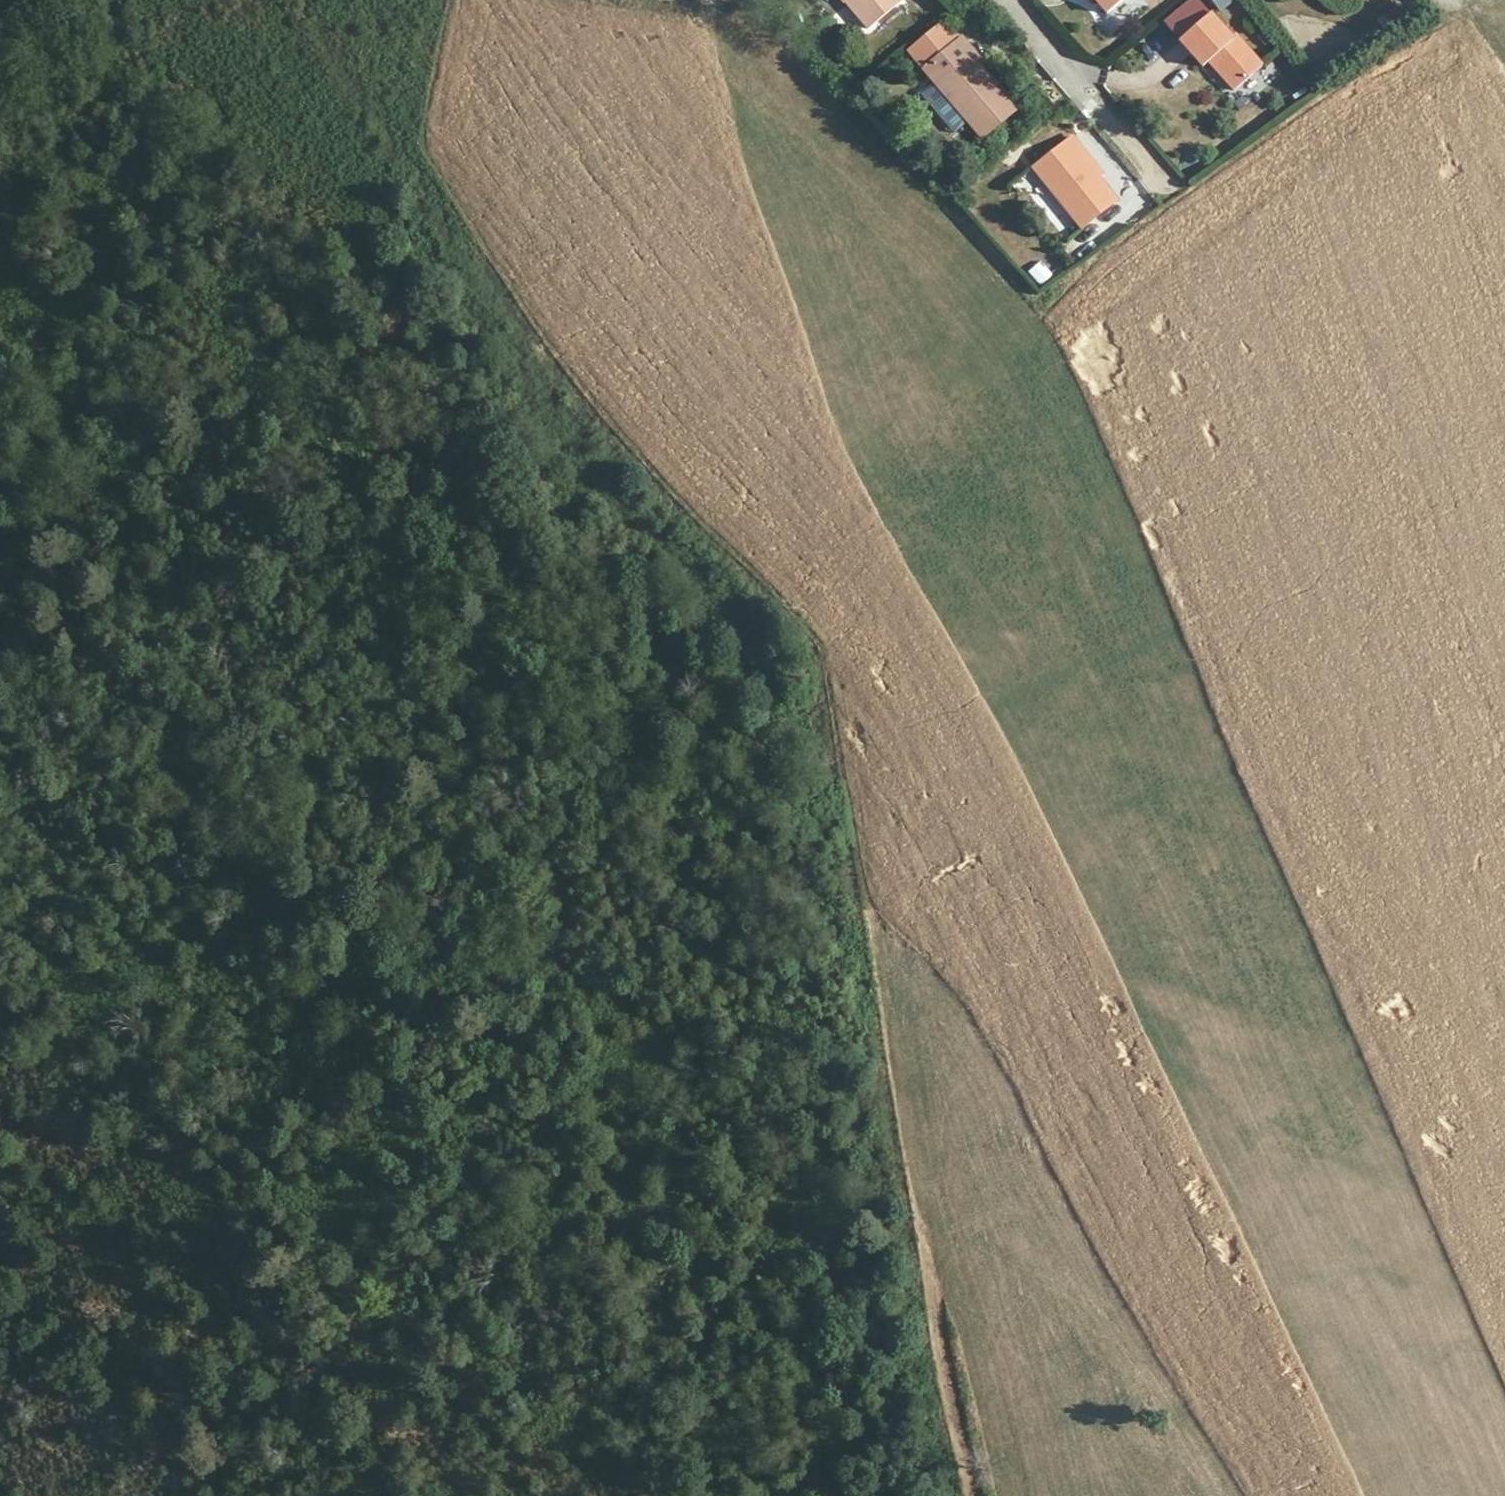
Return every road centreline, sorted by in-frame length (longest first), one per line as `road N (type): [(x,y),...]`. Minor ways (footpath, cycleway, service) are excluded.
road 1 (residential): [(1009,0),(1166,185)]

